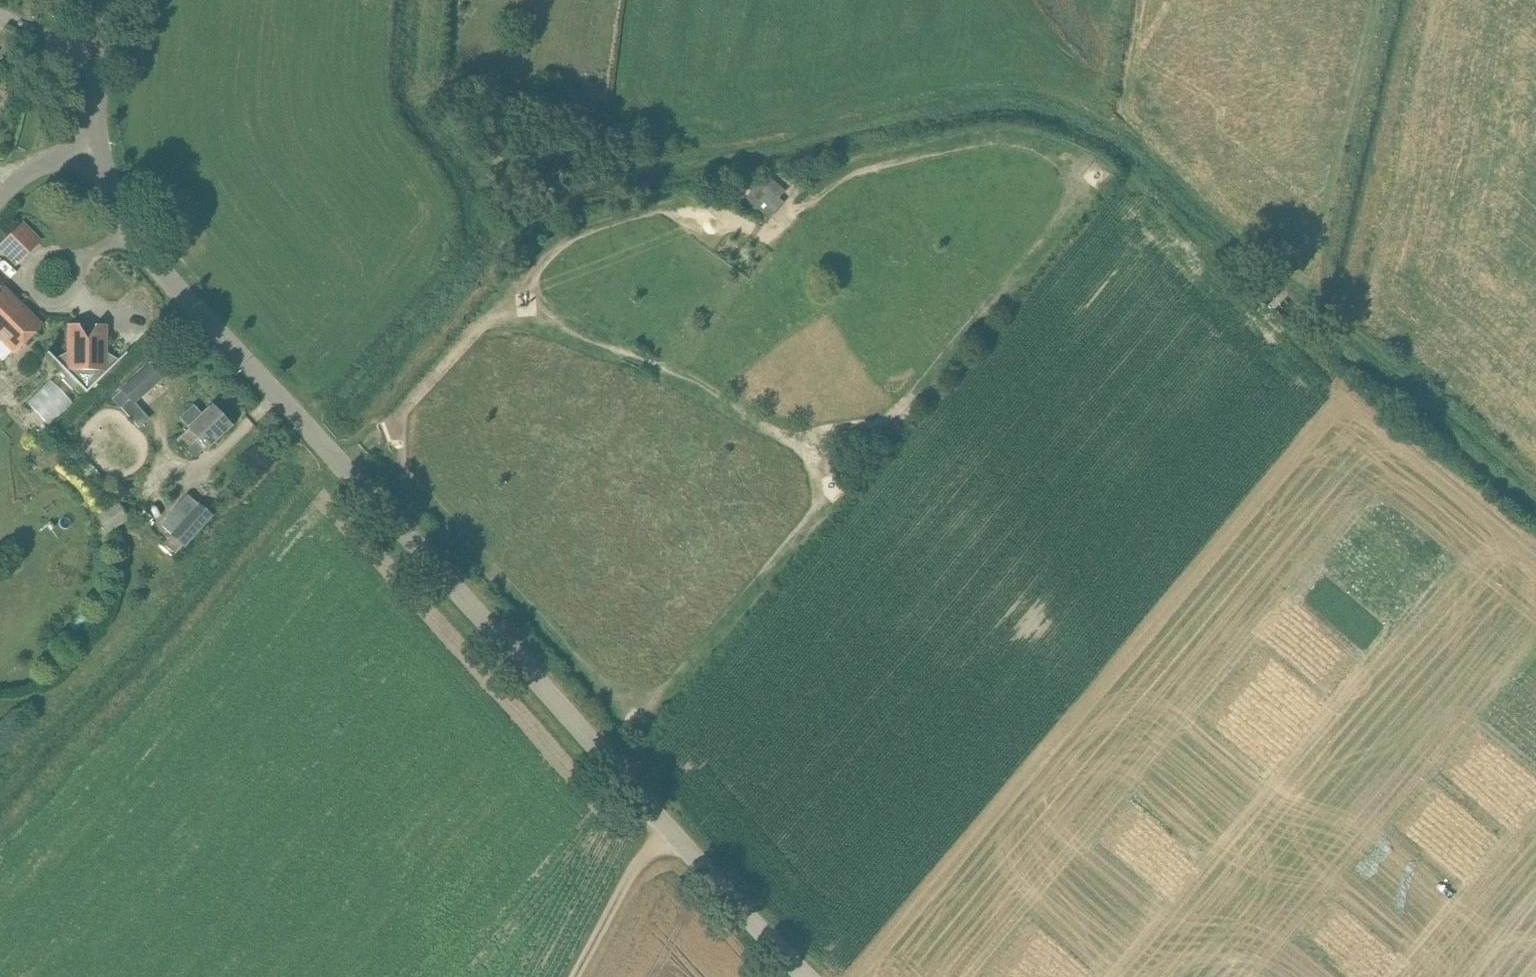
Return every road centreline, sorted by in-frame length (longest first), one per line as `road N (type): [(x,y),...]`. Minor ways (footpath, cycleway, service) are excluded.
road 1 (unclassified): [(811,976),(177,290),(123,217),(98,151)]
road 2 (track): [(341,461),(366,421),(518,251),(592,205),(1006,119),(1045,125),(1111,159),(1239,267)]
road 3 (track): [(308,426),(0,773)]
road 4 (track): [(1393,0),(1321,308)]
road 5 (track): [(1321,308),(1535,490)]
road 6 (track): [(579,976),(662,817)]
road 7 (unclassified): [(98,151),(97,62),(108,0)]

